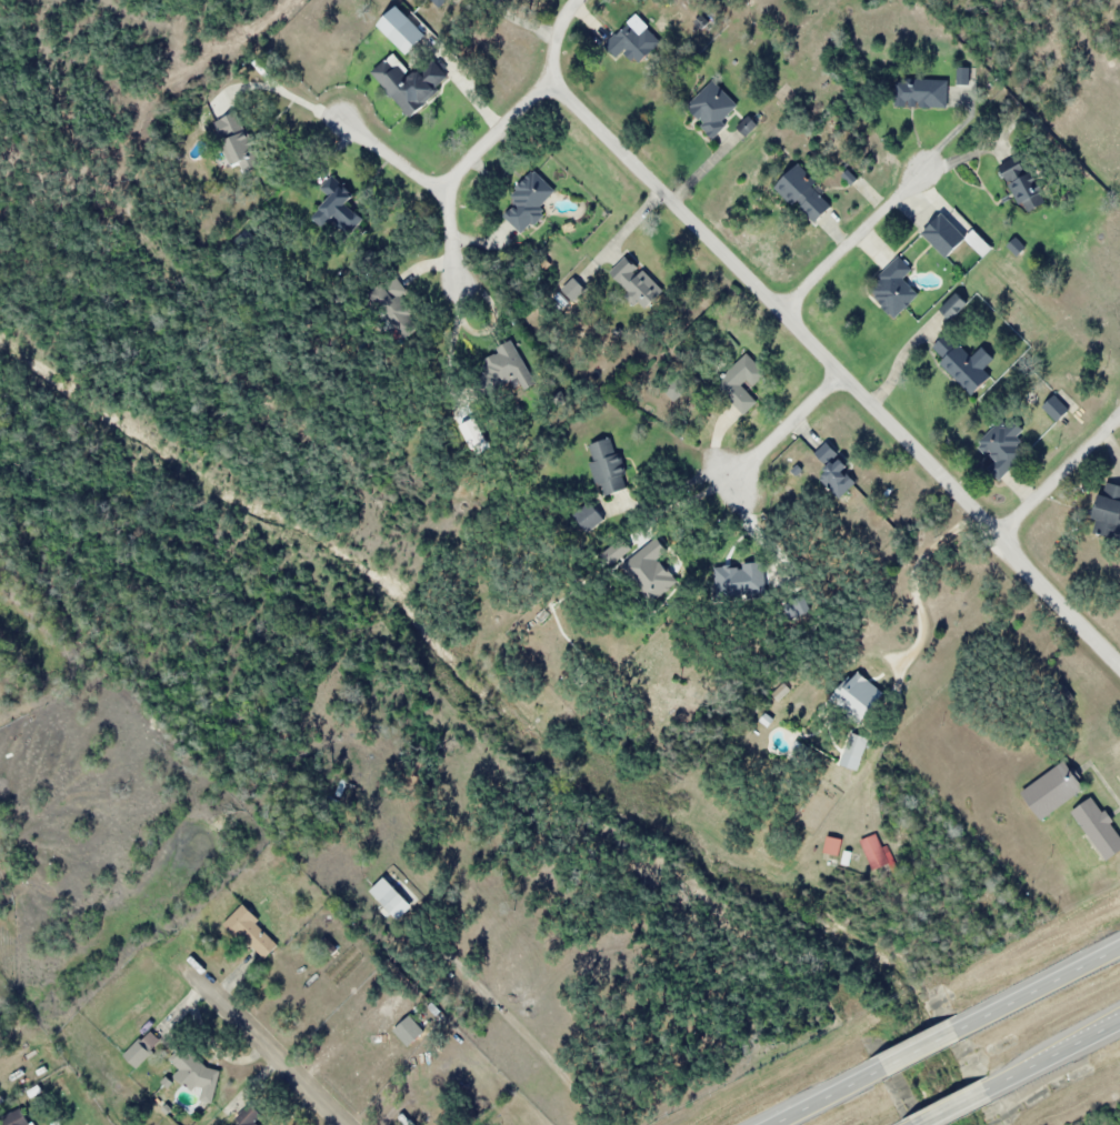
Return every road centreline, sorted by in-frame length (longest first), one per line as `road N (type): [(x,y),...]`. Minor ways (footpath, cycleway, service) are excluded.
road 1 (residential): [(1119,667),(841,372),(546,79)]
road 2 (trunk): [(1119,947),(774,1124)]
road 3 (residential): [(458,283),(451,184),(540,88),(575,0)]
road 4 (residential): [(346,1124),(190,970)]
road 5 (trunk): [(926,1124),(1119,1021)]
road 6 (residential): [(782,312),(921,175)]
road 7 (residential): [(998,540),(1119,418)]
road 8 (residential): [(841,372),(731,481)]
road 9 (residential): [(450,189),(431,185),(343,120)]

